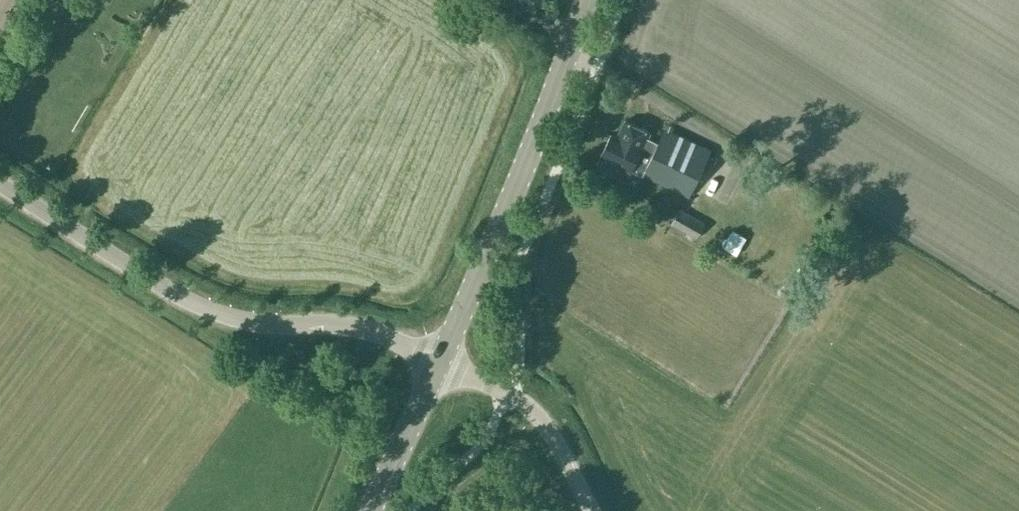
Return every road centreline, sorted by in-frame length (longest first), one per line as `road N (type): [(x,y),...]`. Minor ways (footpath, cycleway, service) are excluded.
road 1 (unclassified): [(439,360),(351,325),(245,320),(168,289),(0,185)]
road 2 (tertiary): [(439,360),(548,118),(585,0)]
road 3 (unclassified): [(594,510),(533,413),(439,360)]
road 4 (tertiary): [(371,510),(439,360)]

